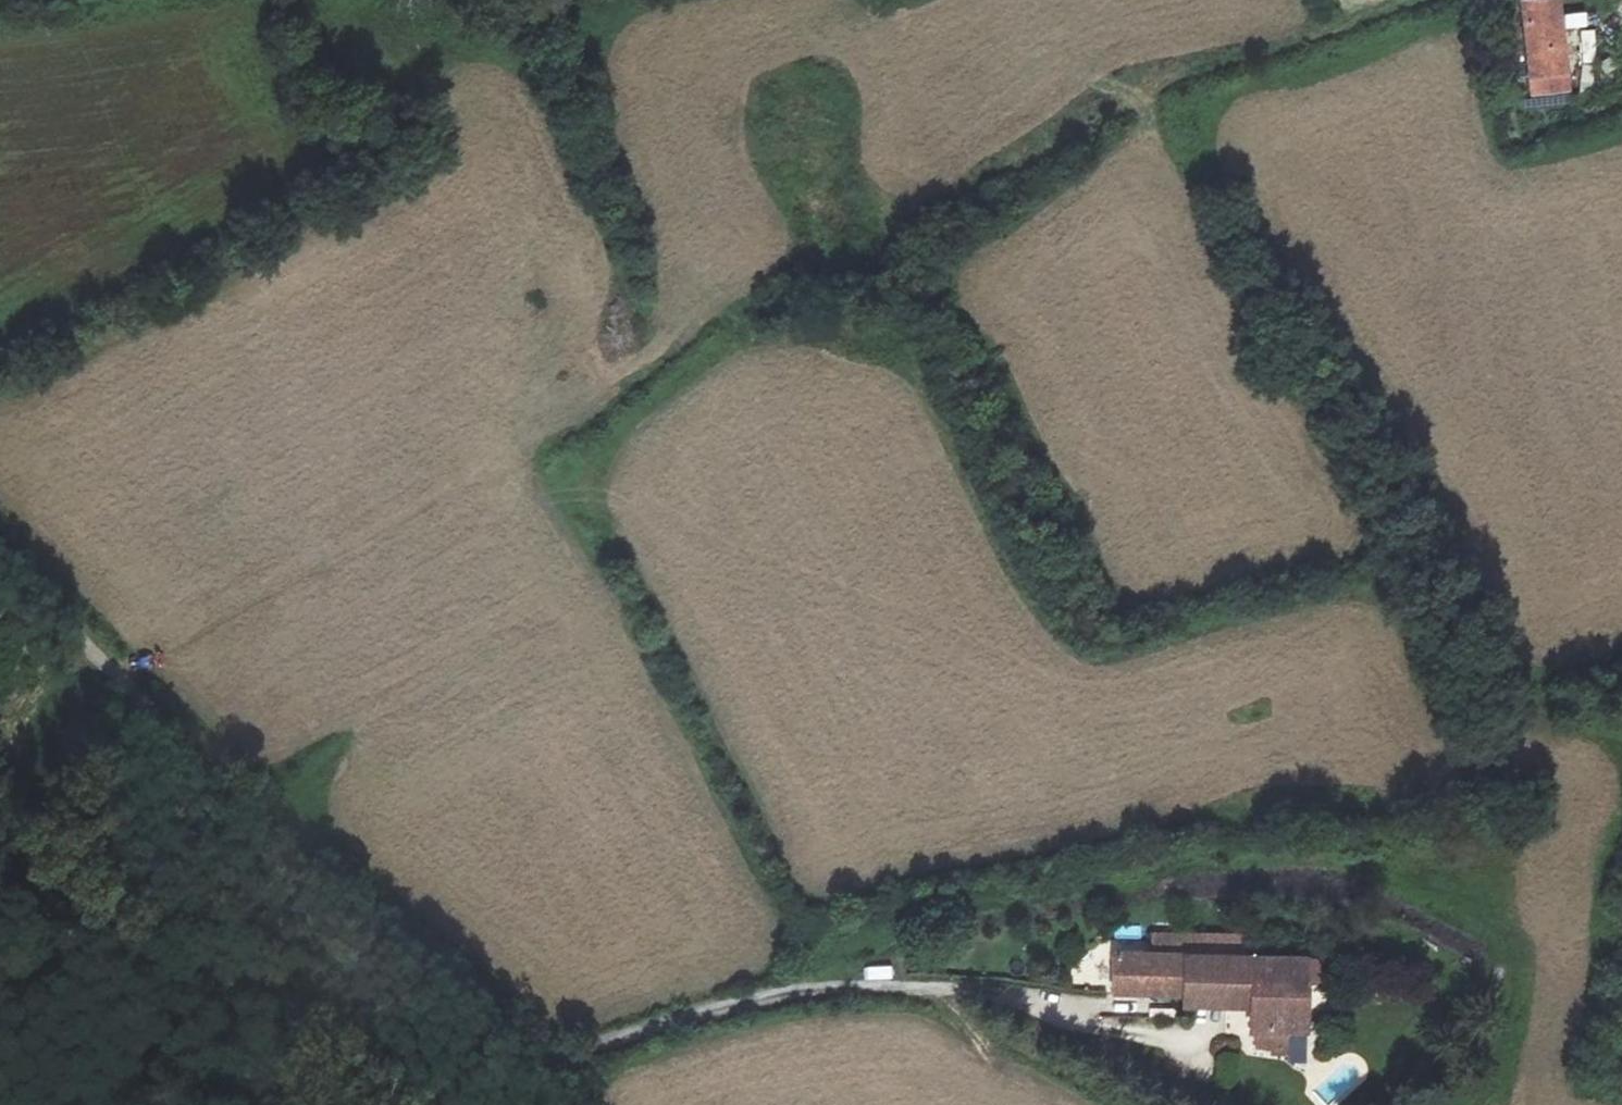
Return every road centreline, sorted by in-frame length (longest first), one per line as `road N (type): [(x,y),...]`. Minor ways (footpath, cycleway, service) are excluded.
road 1 (unclassified): [(530,1059),(512,1053),(282,858),(0,562)]

